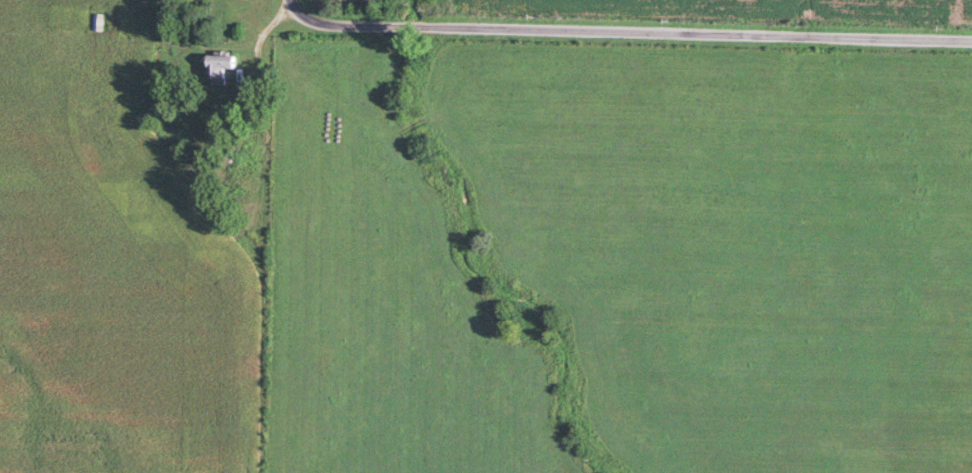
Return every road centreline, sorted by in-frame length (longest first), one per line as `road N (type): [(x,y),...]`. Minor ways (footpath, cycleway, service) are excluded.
road 1 (residential): [(971,42),(341,27),(314,23),(292,0)]

